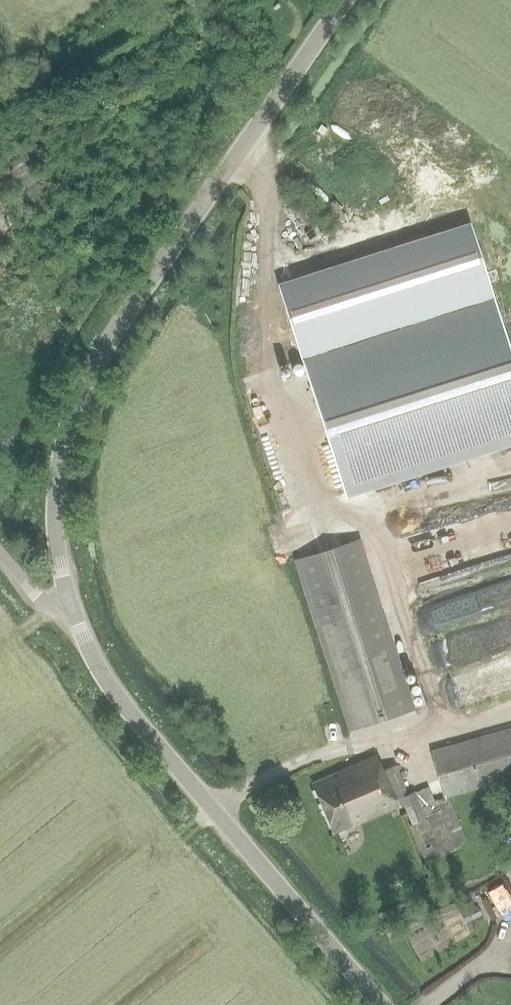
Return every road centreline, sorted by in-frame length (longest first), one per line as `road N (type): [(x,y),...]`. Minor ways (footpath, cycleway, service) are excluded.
road 1 (tertiary): [(73,615),(53,523),(68,422),(104,341),(344,0)]
road 2 (tertiary): [(382,1004),(128,709),(73,615)]

